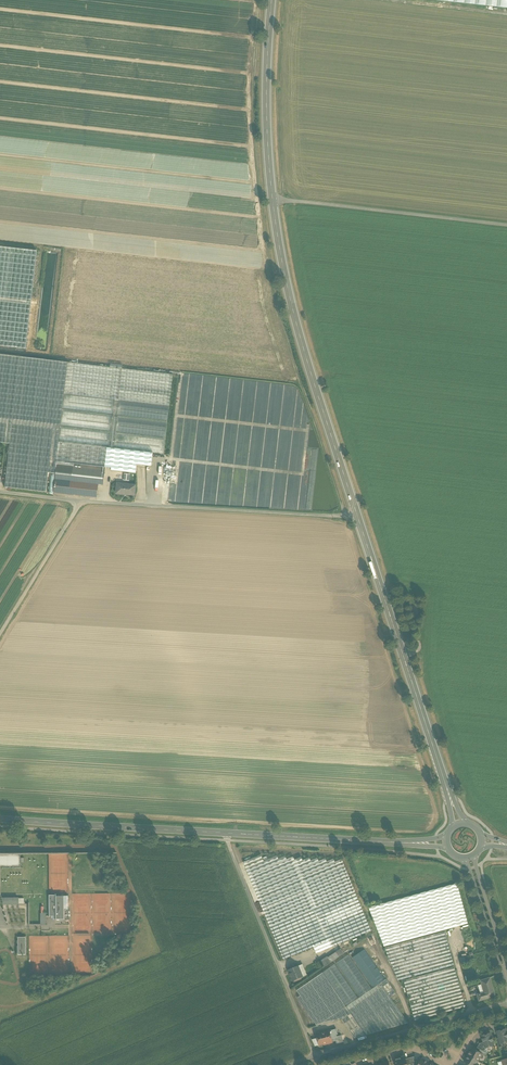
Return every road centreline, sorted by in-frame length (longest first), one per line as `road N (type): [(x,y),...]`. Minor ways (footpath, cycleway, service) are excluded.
road 1 (secondary): [(271,0),(267,152),(285,278),(449,794)]
road 2 (secondary): [(0,819),(410,843)]
road 3 (track): [(80,502),(357,517)]
road 4 (track): [(314,1055),(228,833)]
road 5 (track): [(506,222),(272,201)]
road 6 (track): [(506,1002),(289,1064)]
road 7 (track): [(0,633),(80,502)]
road 8 (tertiary): [(463,859),(505,974)]
road 9 (tertiary): [(505,974),(474,856)]

